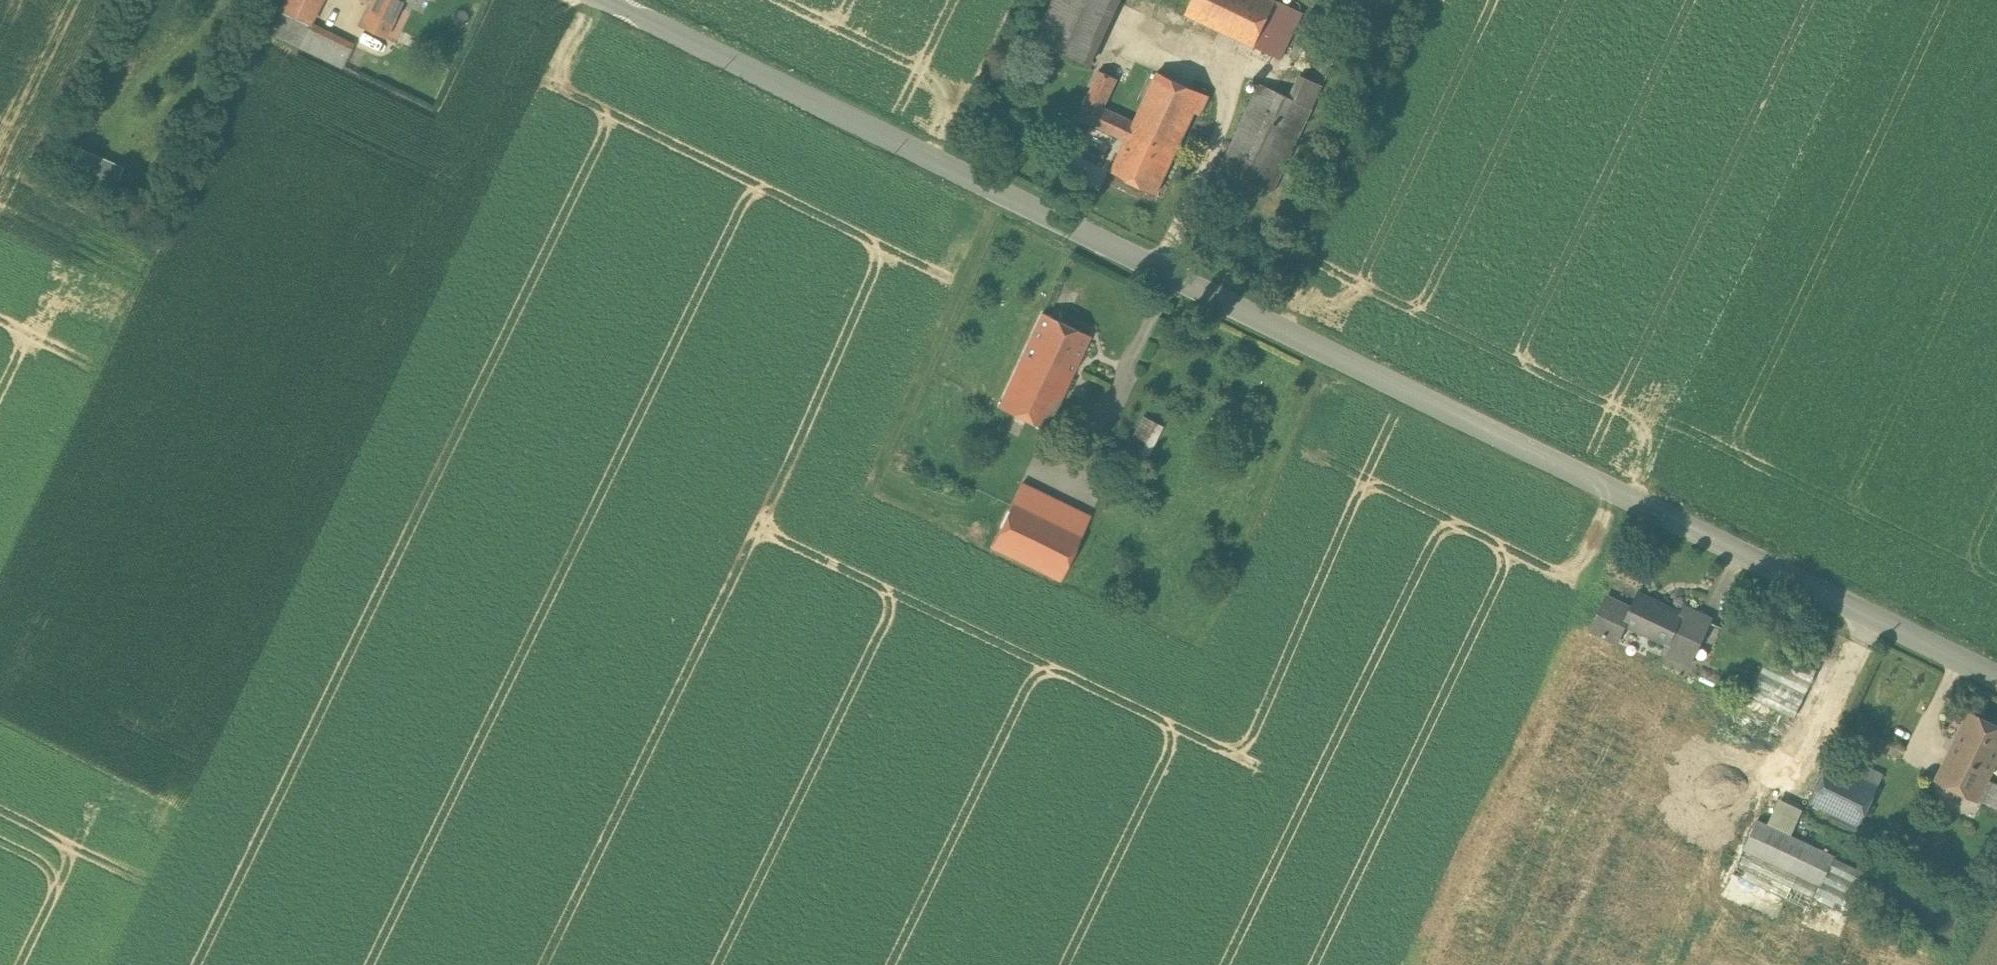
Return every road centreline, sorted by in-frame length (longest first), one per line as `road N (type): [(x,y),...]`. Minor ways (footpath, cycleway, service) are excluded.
road 1 (tertiary): [(1996,676),(610,0)]

